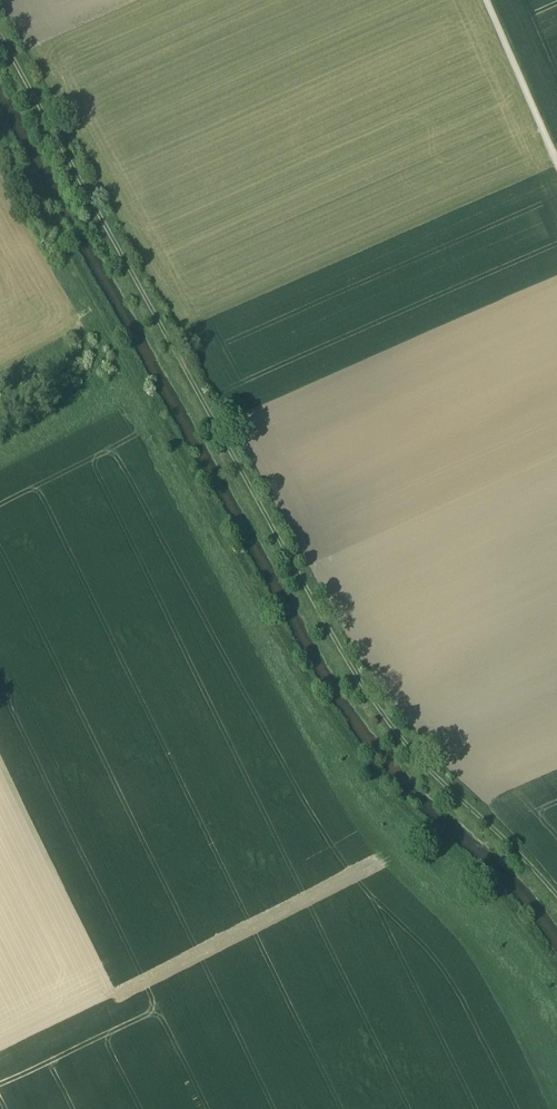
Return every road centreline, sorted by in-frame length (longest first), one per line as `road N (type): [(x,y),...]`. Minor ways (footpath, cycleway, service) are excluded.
road 1 (track): [(0,28),(365,685),(434,773),(556,893)]
road 2 (track): [(486,0),(556,162)]

